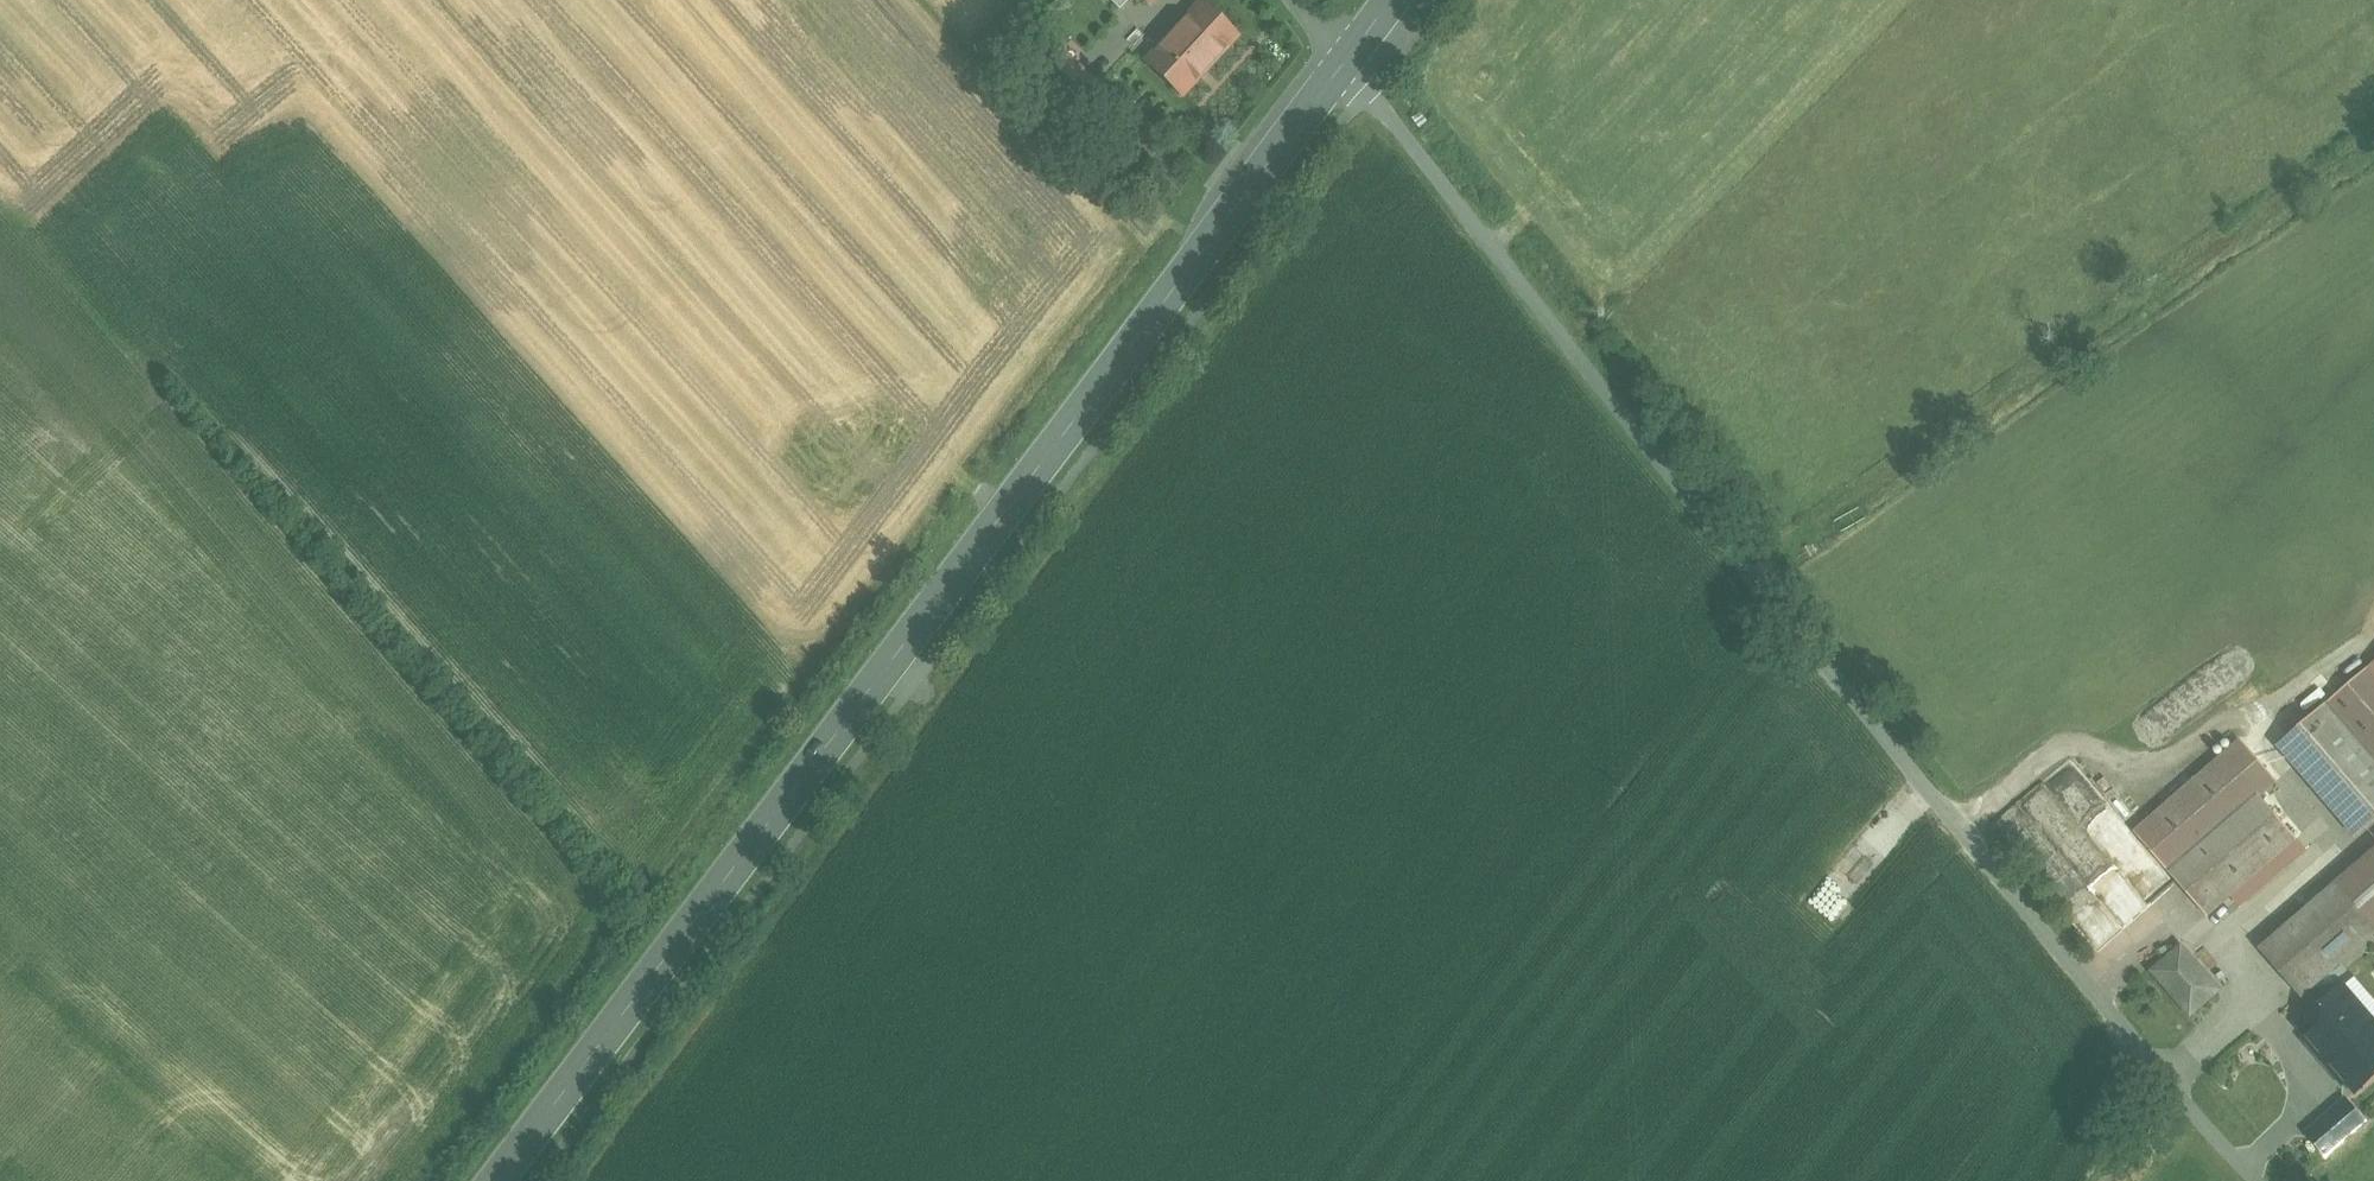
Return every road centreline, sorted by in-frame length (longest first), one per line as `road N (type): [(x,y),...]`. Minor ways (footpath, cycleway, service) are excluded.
road 1 (unclassified): [(2249,1180),(1834,678),(1346,65)]
road 2 (primary): [(498,1180),(1346,65)]

